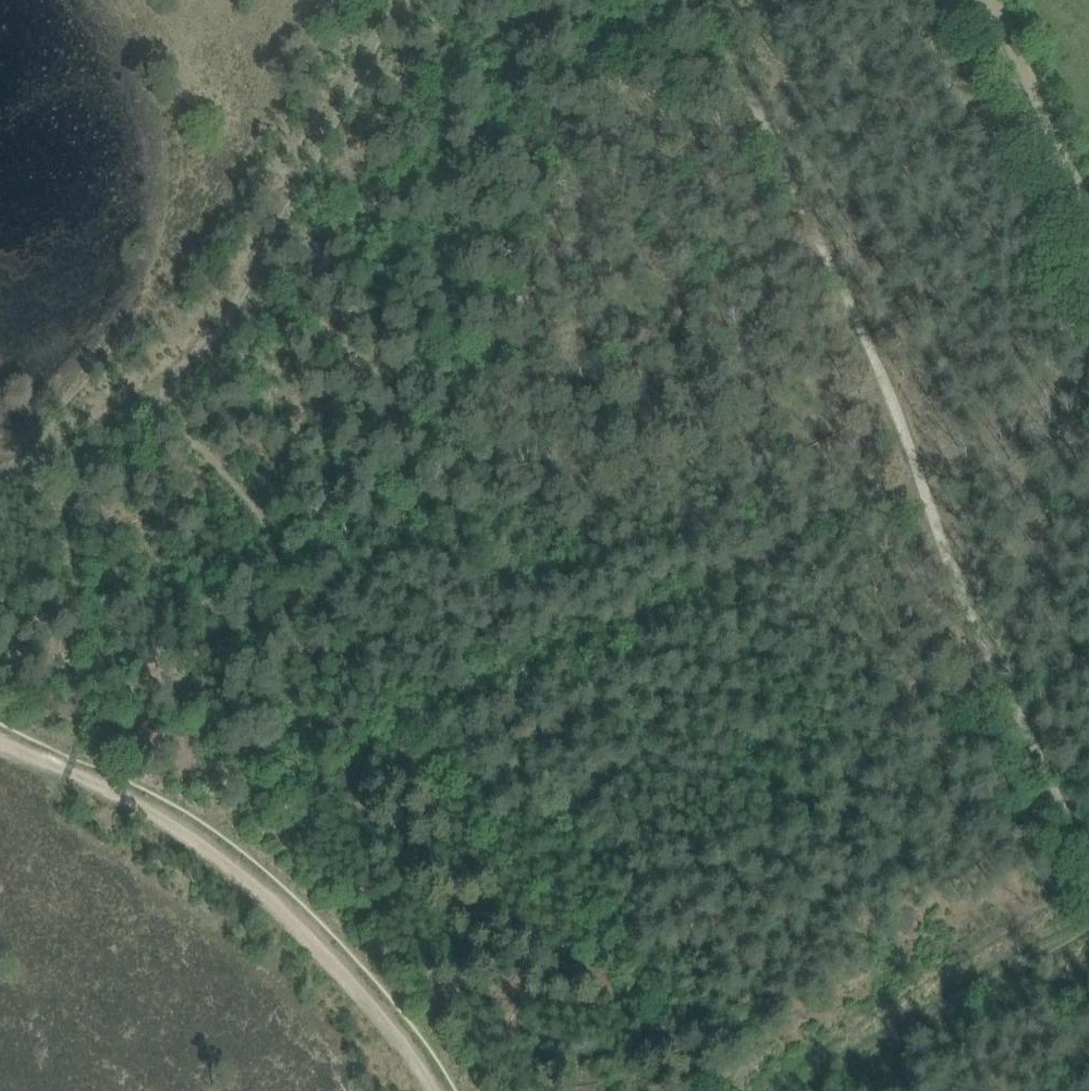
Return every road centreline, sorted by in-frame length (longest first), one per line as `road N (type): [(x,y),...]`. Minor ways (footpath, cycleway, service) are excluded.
road 1 (track): [(437,1090),(379,1007),(294,918),(204,844),(133,797),(0,742)]
road 2 (track): [(1088,209),(993,0)]

